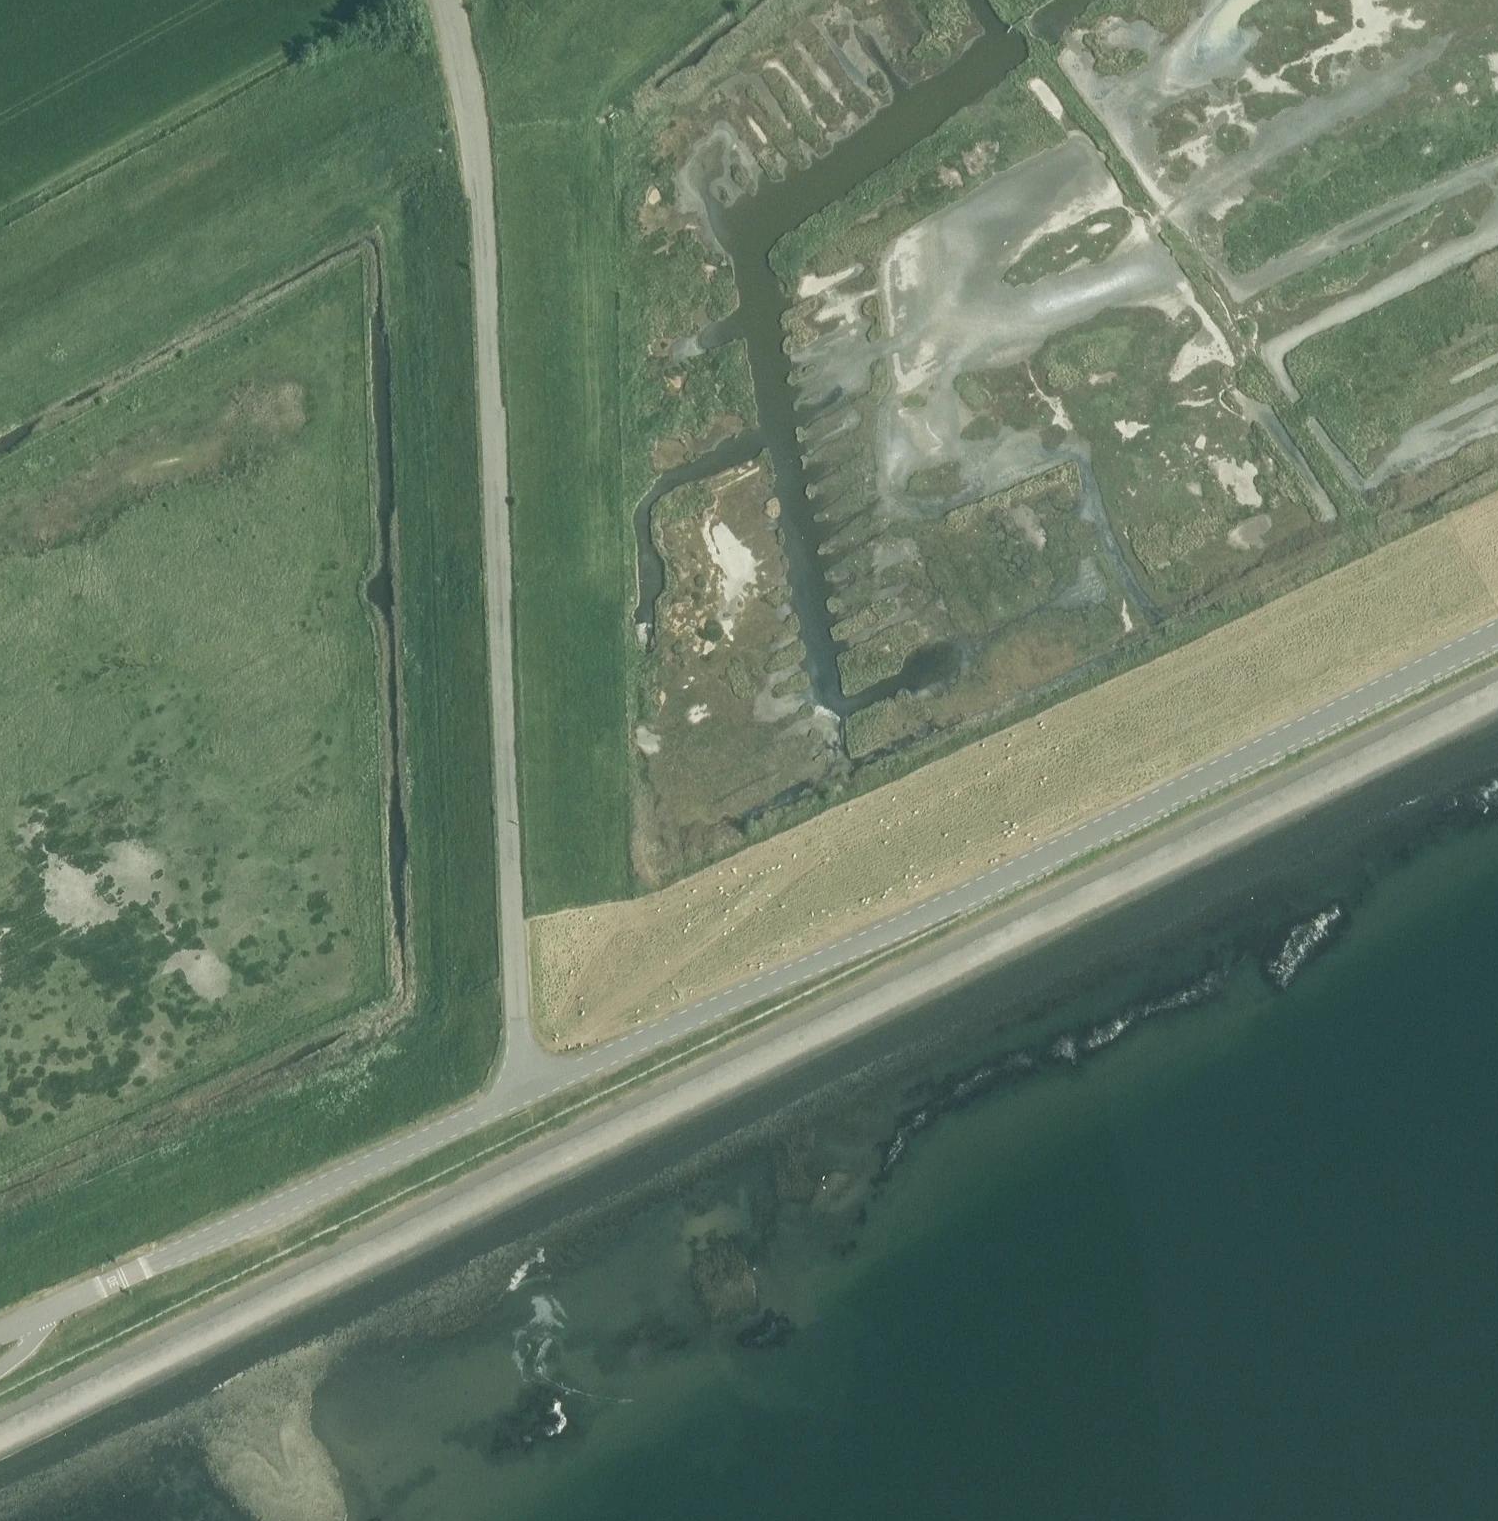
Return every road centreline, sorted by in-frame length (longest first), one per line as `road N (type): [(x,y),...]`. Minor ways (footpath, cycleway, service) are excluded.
road 1 (unclassified): [(528,1090),(518,1040),(480,175),(449,0)]
road 2 (unclassified): [(528,1090),(1497,636)]
road 3 (unclassified): [(40,1316),(528,1090)]

